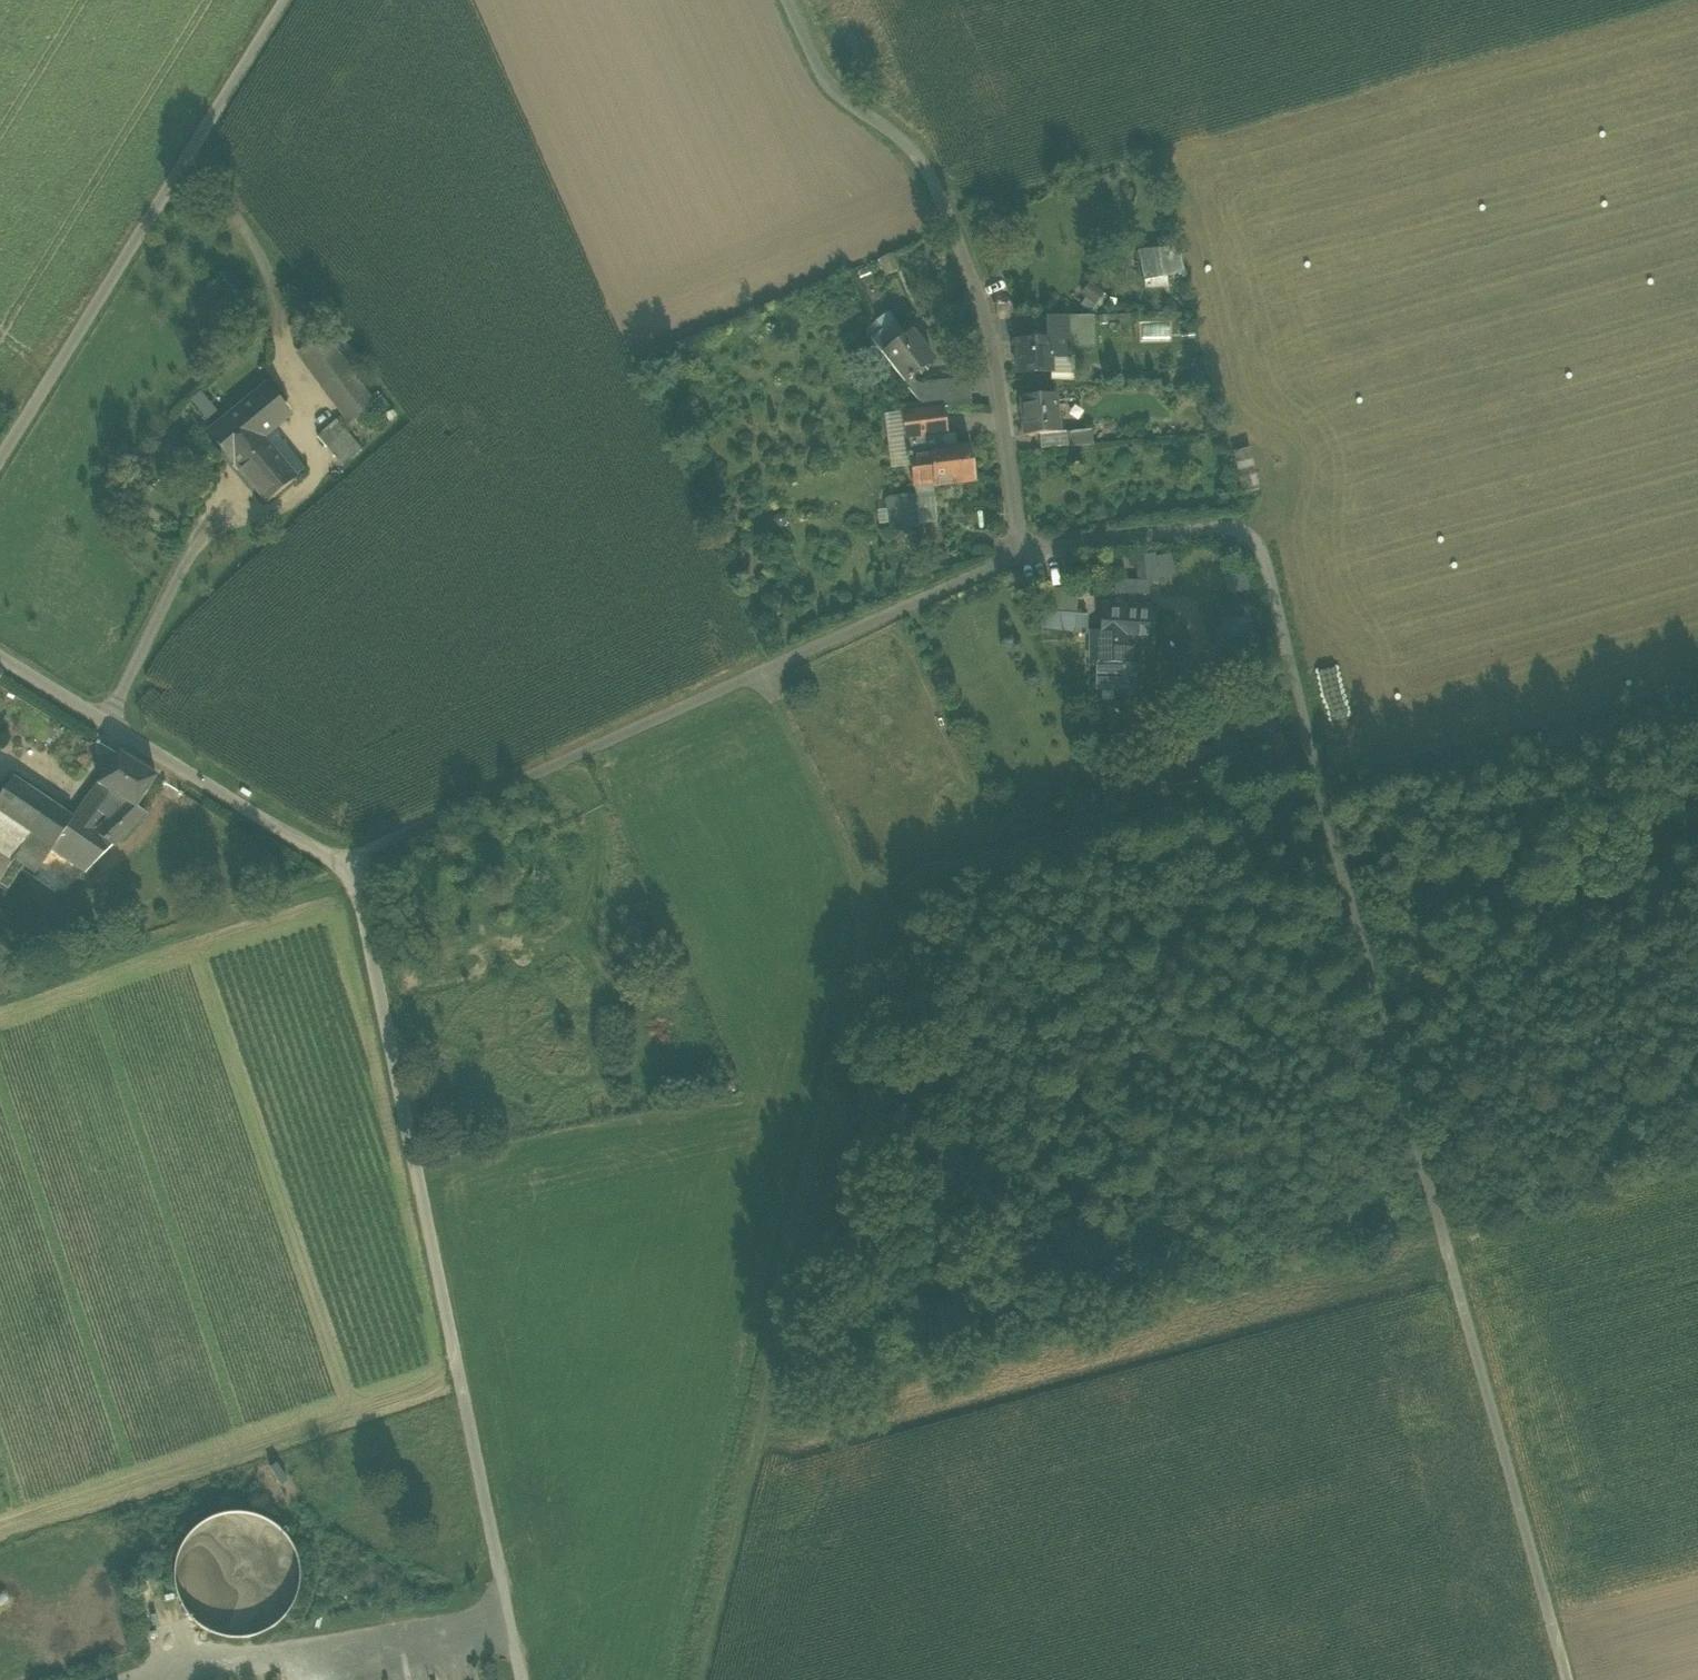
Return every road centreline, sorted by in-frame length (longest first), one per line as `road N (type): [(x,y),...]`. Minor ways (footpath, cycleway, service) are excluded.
road 1 (unclassified): [(1016,552),(1234,531),(1261,552),(1567,1679)]
road 2 (unclassified): [(524,1679),(362,898),(342,863)]
road 3 (unclassified): [(1016,552),(342,863)]
road 4 (unclassified): [(788,0),(832,93),(923,162),(990,330),(1016,552)]
road 5 (unclassified): [(288,0),(0,463)]
road 6 (unclassified): [(0,657),(342,863)]
road 7 (track): [(758,1439),(699,1679)]
road 8 (track): [(111,722),(213,516)]
road 9 (track): [(185,165),(299,301)]

